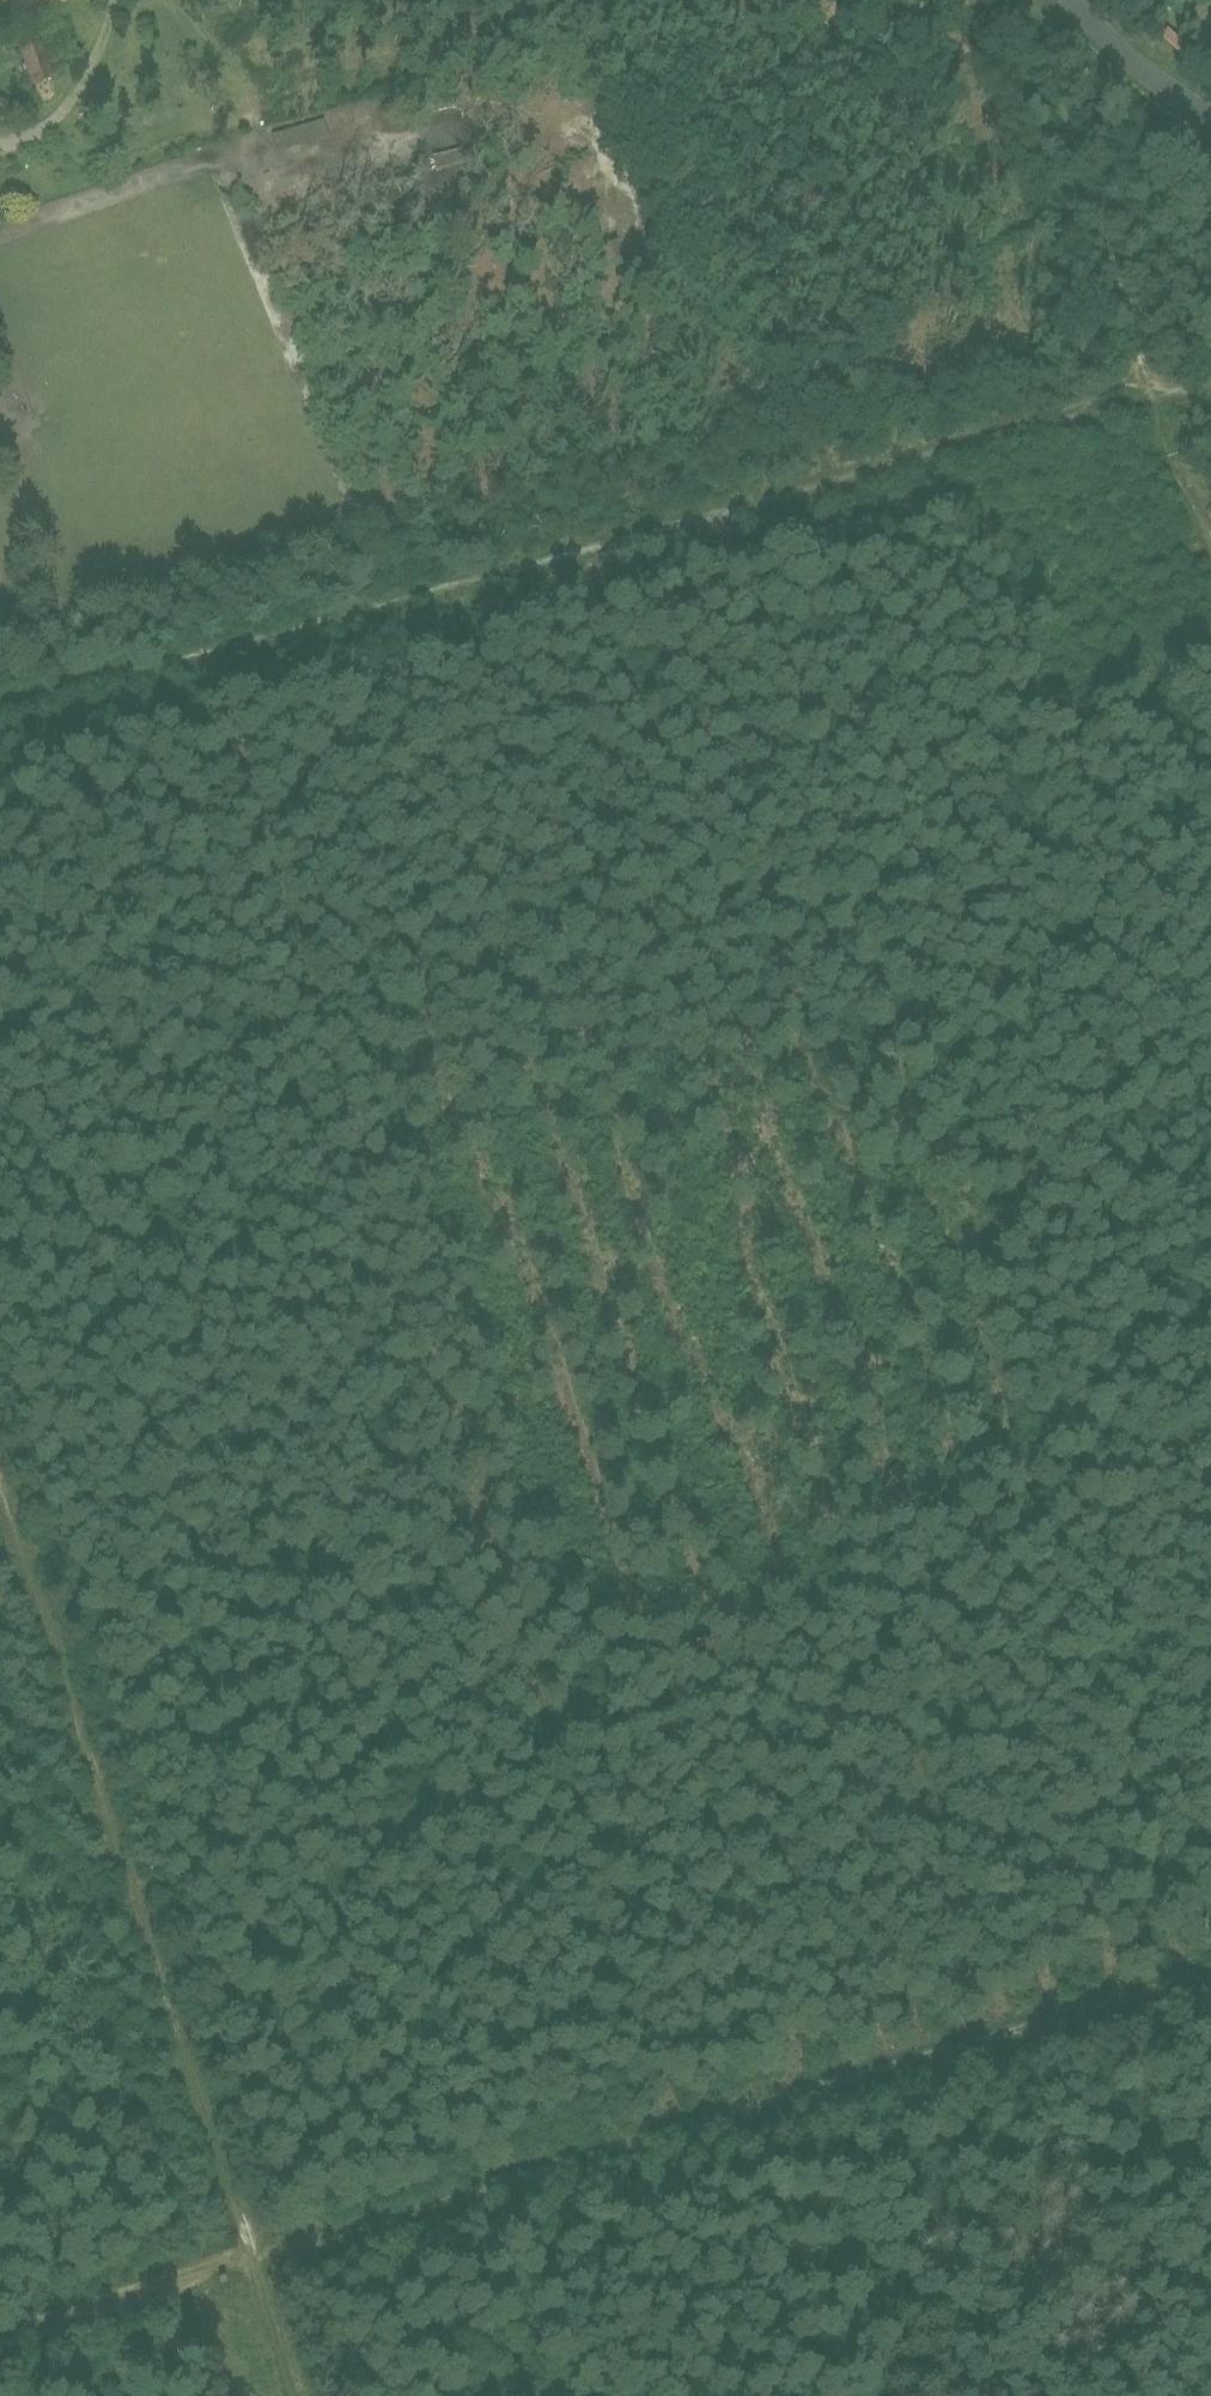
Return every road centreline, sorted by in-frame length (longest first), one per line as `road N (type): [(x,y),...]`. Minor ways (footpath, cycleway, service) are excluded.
road 1 (track): [(0,2330),(1210,1968)]
road 2 (track): [(0,694),(1161,389)]
road 3 (track): [(259,2395),(0,1607)]
road 4 (track): [(1035,0),(1030,14),(1161,389)]
road 5 (track): [(1161,389),(1210,545)]
road 6 (residential): [(1210,111),(1093,0)]

